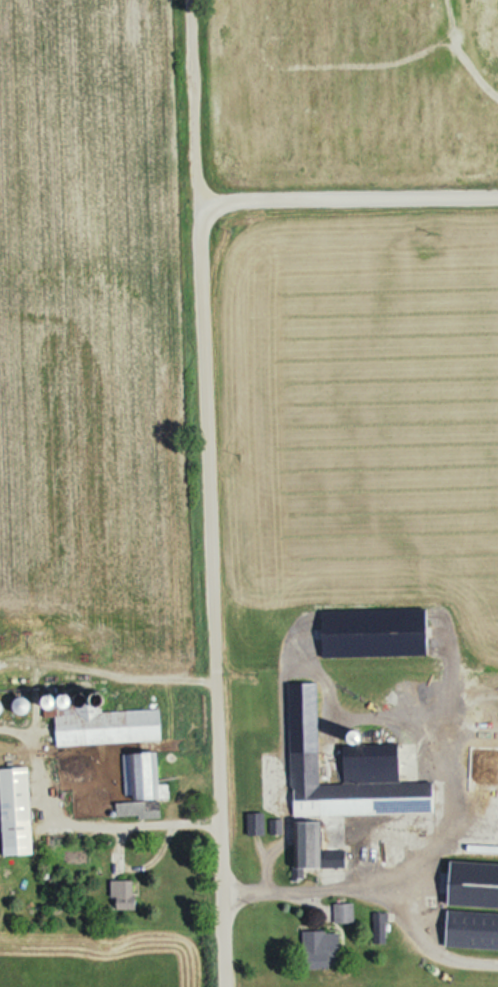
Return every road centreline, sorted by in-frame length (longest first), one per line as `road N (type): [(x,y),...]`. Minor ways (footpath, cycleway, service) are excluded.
road 1 (residential): [(189,0),(223,986)]
road 2 (residential): [(497,198),(196,207)]

